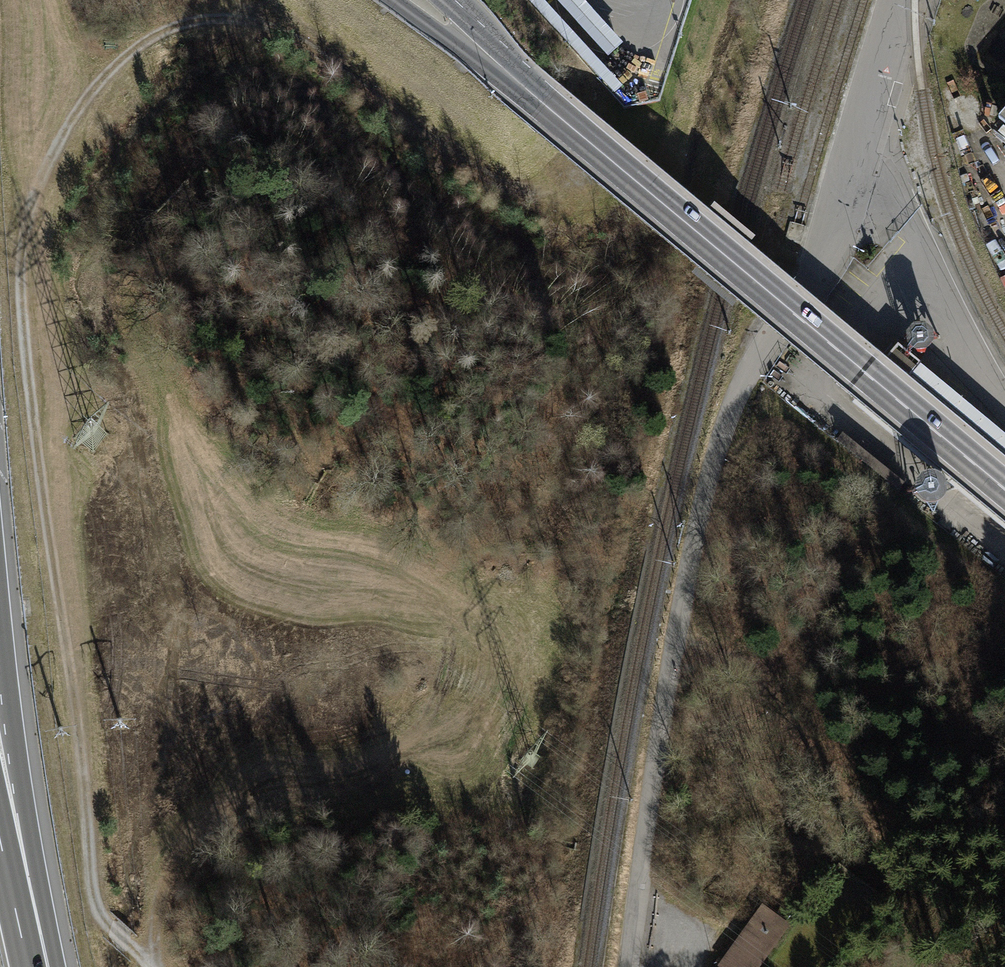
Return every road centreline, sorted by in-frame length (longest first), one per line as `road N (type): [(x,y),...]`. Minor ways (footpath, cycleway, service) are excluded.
road 1 (track): [(656,147),(565,183),(522,188),(434,142),(308,45),(221,18),(147,40),(88,97),(36,195),(25,237),(23,305),(81,762),(89,889),(101,914),(150,966)]
road 2 (track): [(628,966),(682,628),(729,412),(765,345),(813,282)]
road 3 (secondary): [(524,87),(1004,490)]
road 4 (track): [(157,966),(152,926),(165,862),(213,812),(387,756),(425,723),(441,687)]
road 5 (track): [(682,628),(756,666),(805,749),(867,808),(911,966)]
road 6 (motorway): [(39,966),(0,602)]
road 7 (residential): [(909,0),(813,282)]
road 8 (secondary): [(394,0),(524,87)]
road 9 (motorway): [(28,966),(0,838)]

